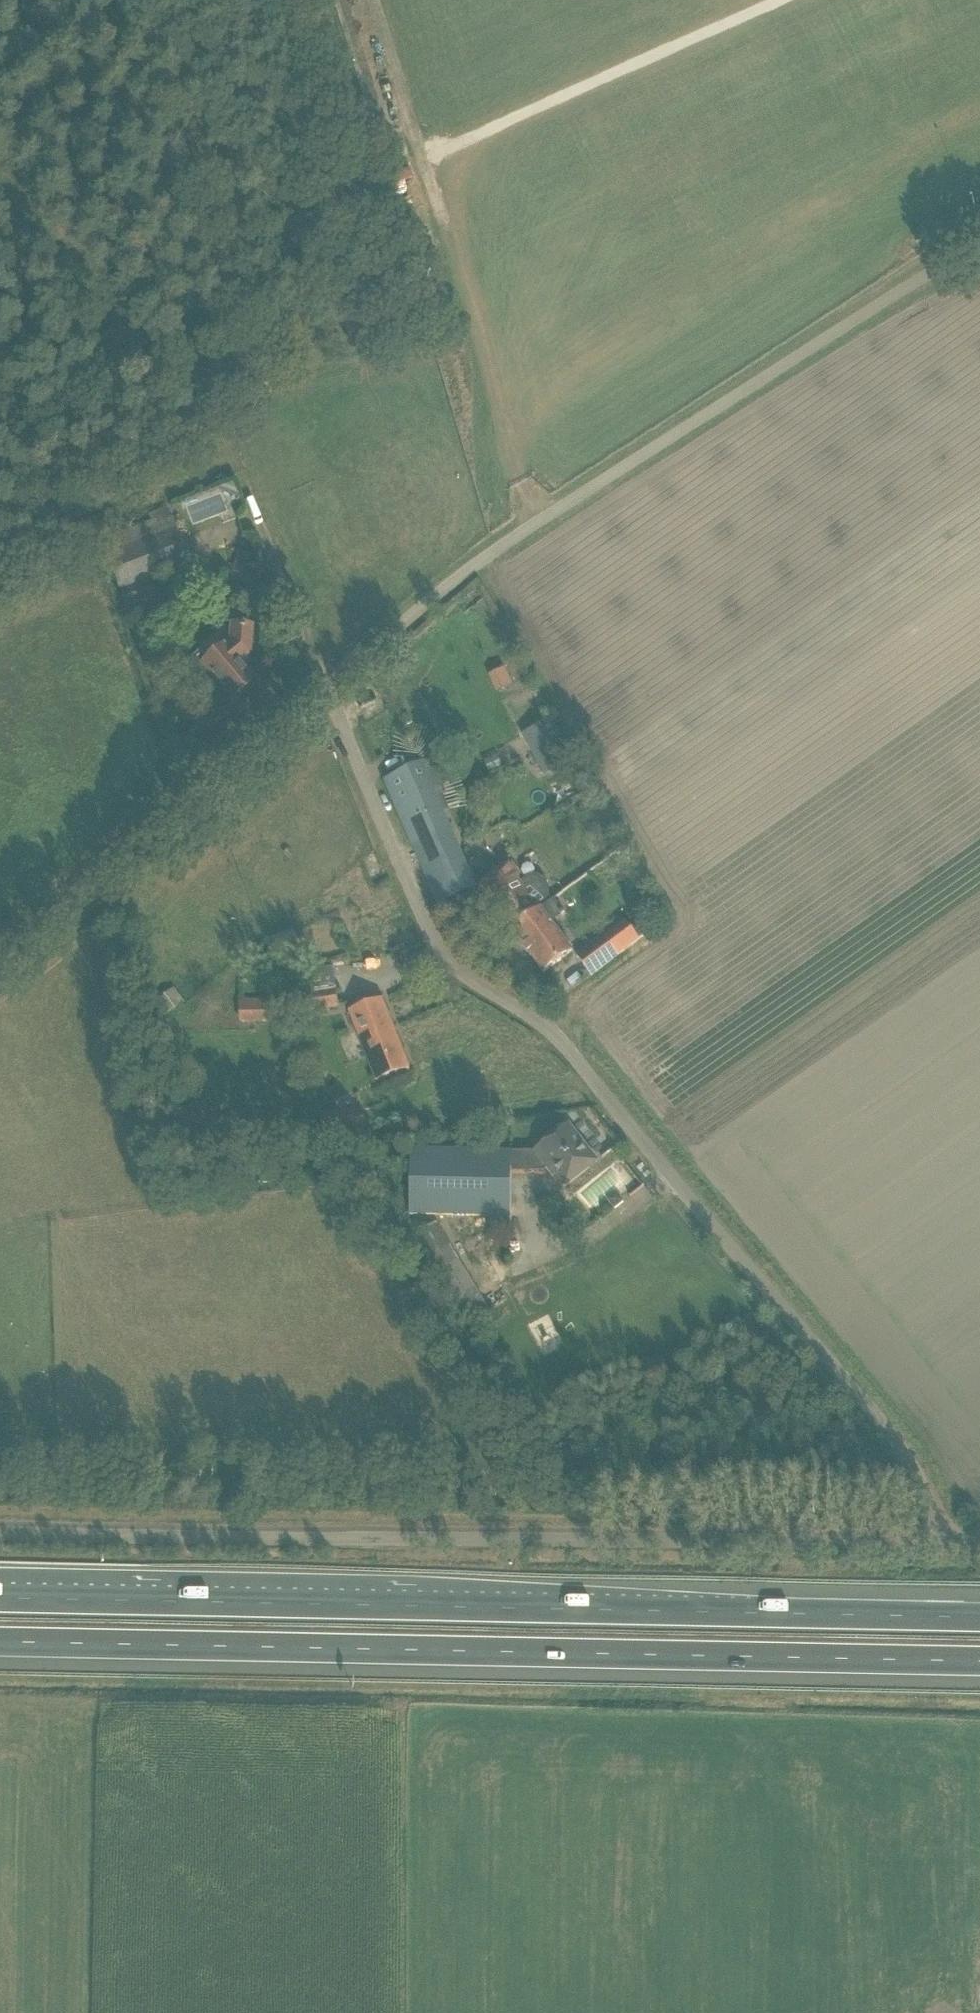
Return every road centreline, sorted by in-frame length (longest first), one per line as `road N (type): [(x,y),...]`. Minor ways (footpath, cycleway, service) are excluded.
road 1 (unclassified): [(938,1535),(922,1482),(578,1074),(428,946),(335,706)]
road 2 (motorway): [(0,1641),(979,1661)]
road 3 (motorway): [(979,1617),(0,1598)]
road 4 (unclassified): [(938,1535),(0,1533)]
road 5 (unclassified): [(335,706),(534,524),(979,253)]
road 6 (track): [(534,524),(376,0)]
road 7 (track): [(335,706),(246,481),(201,431),(0,336)]
road 8 (unclassified): [(0,982),(335,706)]
road 9 (track): [(424,160),(778,0)]
road 10 (track): [(234,468),(0,564)]

